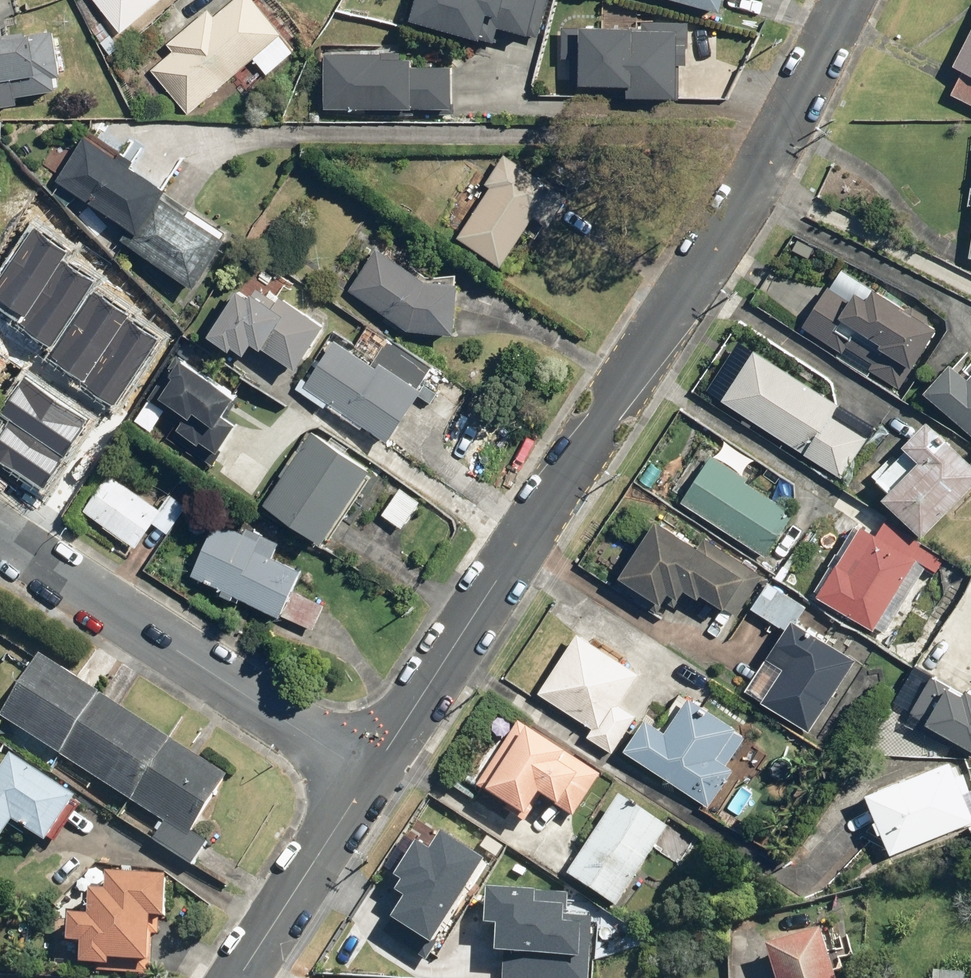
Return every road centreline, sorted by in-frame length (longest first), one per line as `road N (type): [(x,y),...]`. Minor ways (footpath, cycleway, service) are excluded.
road 1 (residential): [(370,774),(686,293),(767,159),(847,0)]
road 2 (residential): [(370,774),(0,534)]
road 3 (residential): [(239,977),(370,774)]

